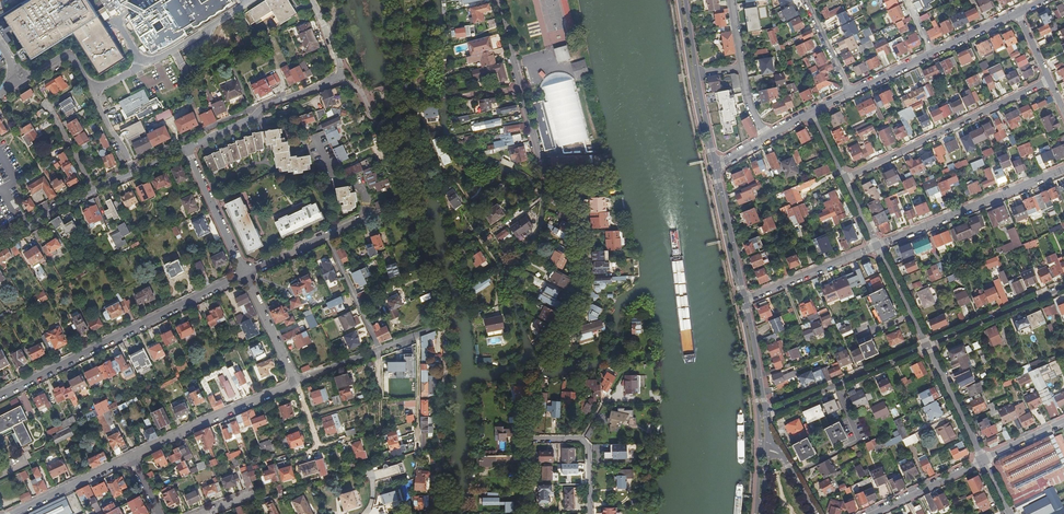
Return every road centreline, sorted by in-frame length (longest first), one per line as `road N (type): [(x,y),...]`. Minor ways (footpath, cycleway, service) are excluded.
road 1 (residential): [(497,0),(546,180),(579,216),(581,291),(533,383),(525,441)]
road 2 (residential): [(339,75),(362,93),(408,199),(439,325)]
road 3 (residential): [(0,396),(245,273)]
road 4 (residential): [(844,179),(1049,80)]
road 5 (residential): [(878,246),(1063,170)]
road 6 (residential): [(131,457),(296,382)]
road 7 (residential): [(927,346),(767,415)]
road 8 (residential): [(339,75),(193,145)]
road 9 (residential): [(488,230),(454,179),(437,181),(404,105)]
road 10 (residential): [(296,382),(439,325)]
road 11 (residential): [(1063,288),(927,346)]
road 12 (residential): [(745,299),(878,246)]
road 13 (residential): [(245,273),(371,217)]
road 14 (residential): [(185,149),(245,273)]
road 15 (tertiary): [(745,299),(716,166)]
road 16 (residential): [(591,513),(589,449),(577,439),(525,441)]
road 17 (residential): [(13,513),(131,457)]
road 18 (residential): [(439,325),(443,455)]
road 19 (residential): [(983,460),(927,346)]
road 20 (residential): [(871,513),(983,460)]
road 21 (residential): [(245,273),(296,382)]

